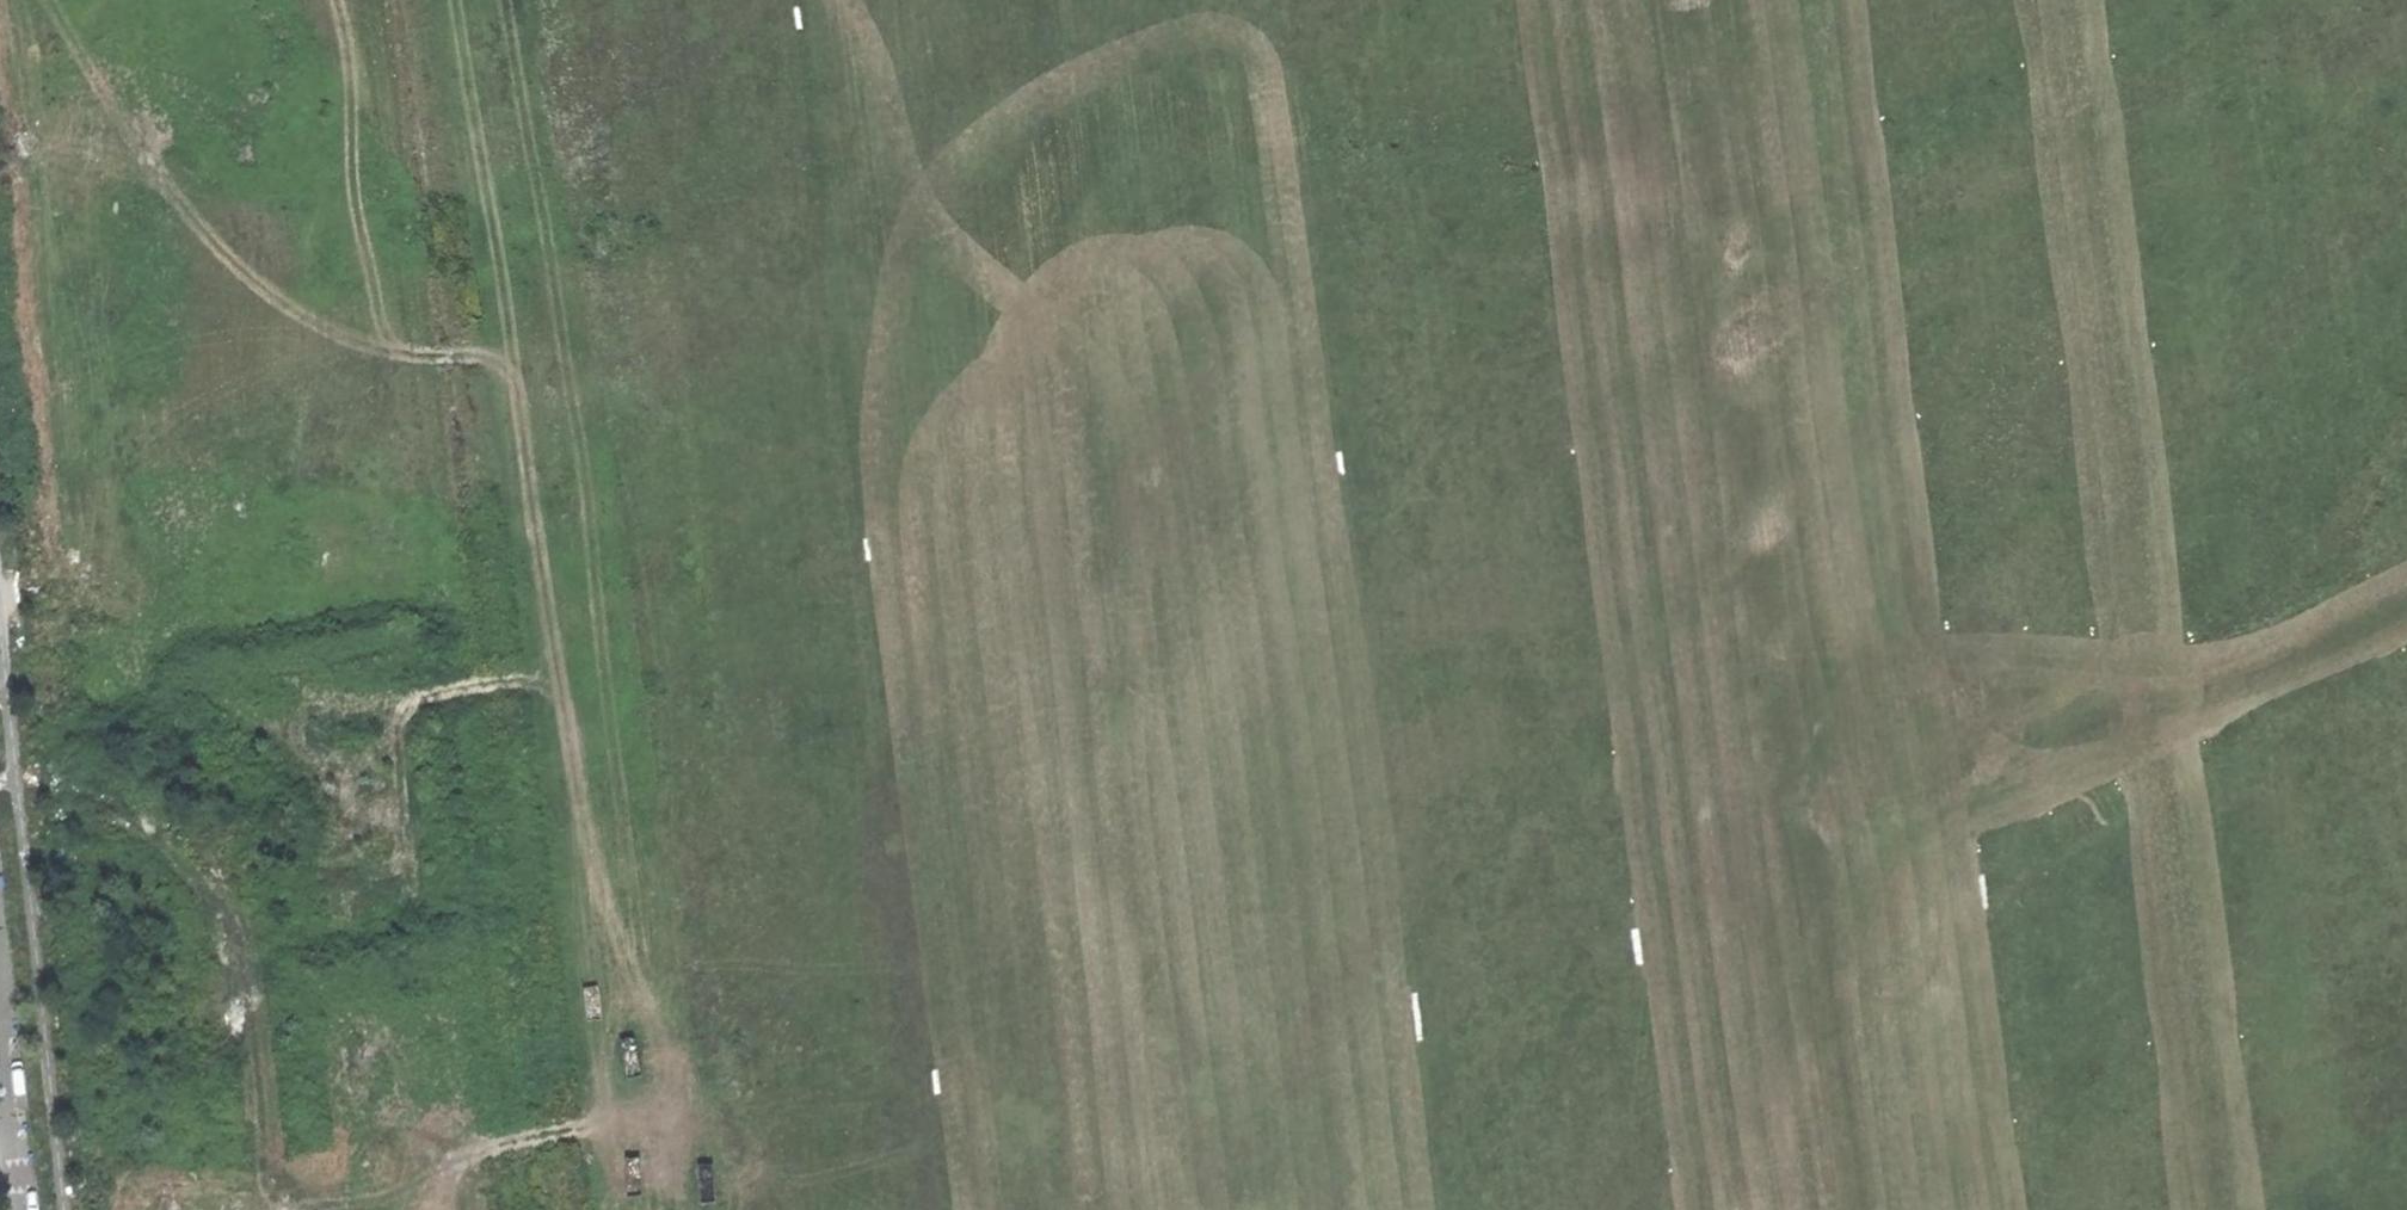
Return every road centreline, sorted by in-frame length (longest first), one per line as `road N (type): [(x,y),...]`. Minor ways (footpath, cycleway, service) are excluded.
road 1 (residential): [(0,1009),(22,1209)]

